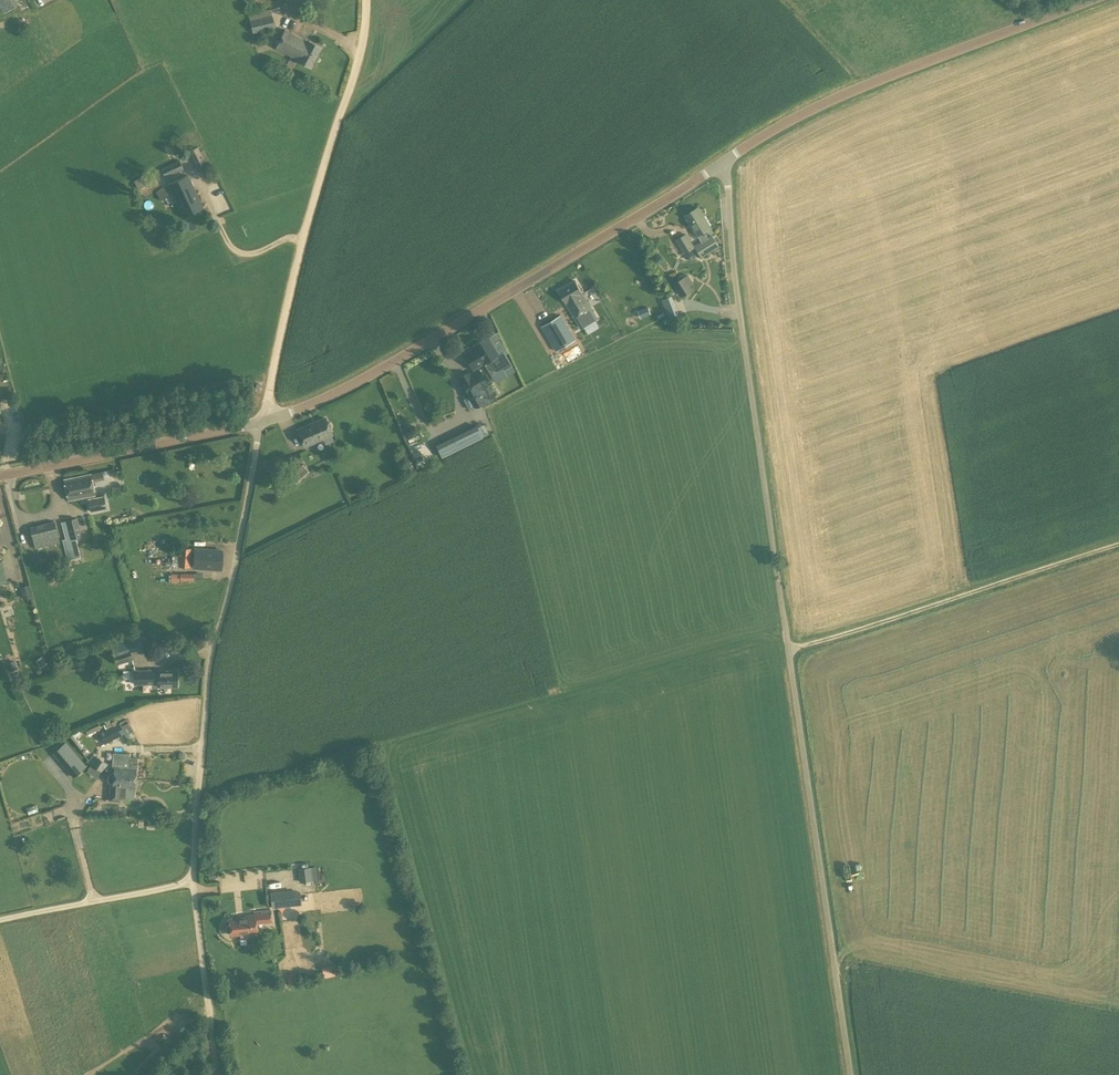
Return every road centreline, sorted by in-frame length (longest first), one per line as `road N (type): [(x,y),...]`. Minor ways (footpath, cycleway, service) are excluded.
road 1 (unclassified): [(851,1074),(721,163)]
road 2 (unclassified): [(200,952),(193,882),(208,676),(261,423)]
road 3 (tertiary): [(261,423),(396,361),(721,163)]
road 4 (track): [(261,423),(302,240),(359,58),(365,0)]
road 5 (tertiary): [(1092,0),(829,100),(721,163)]
road 6 (track): [(788,651),(1118,544)]
road 7 (tertiary): [(0,476),(261,423)]
road 8 (track): [(0,920),(193,882)]
road 9 (track): [(216,1074),(200,952)]

